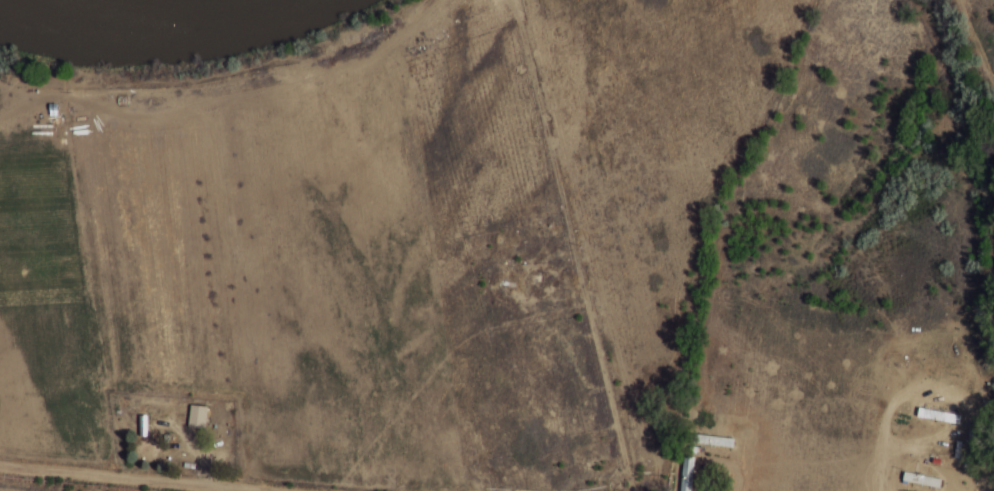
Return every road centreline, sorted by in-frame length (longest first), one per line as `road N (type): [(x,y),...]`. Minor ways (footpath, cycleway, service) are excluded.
road 1 (tertiary): [(0,468),(247,490)]
road 2 (track): [(623,490),(578,284)]

